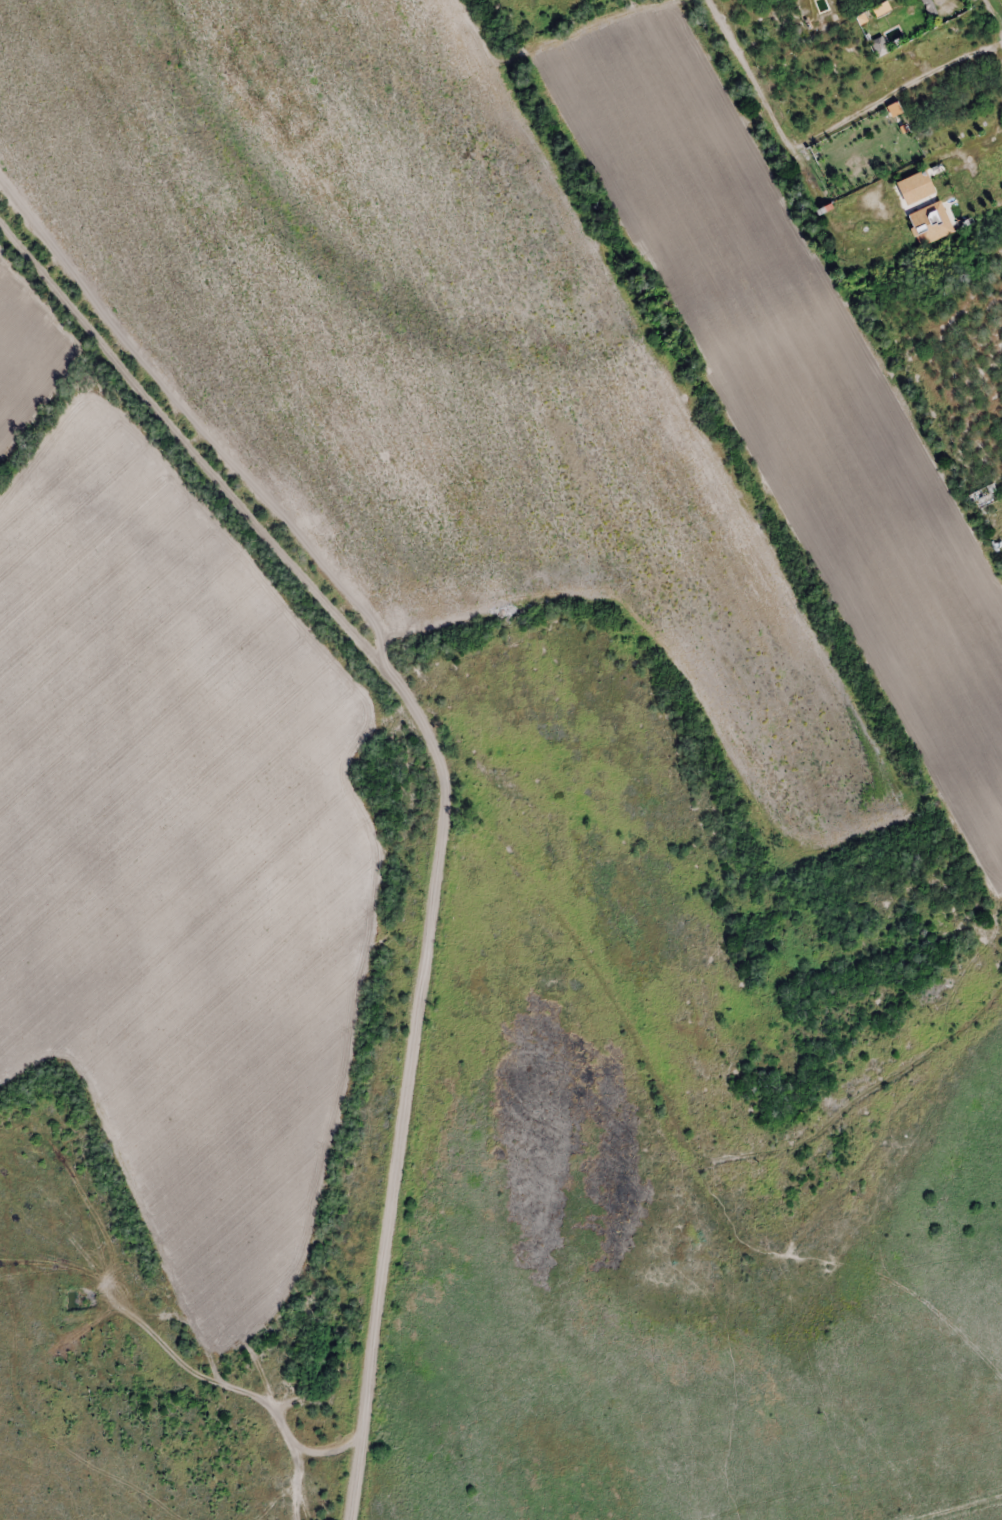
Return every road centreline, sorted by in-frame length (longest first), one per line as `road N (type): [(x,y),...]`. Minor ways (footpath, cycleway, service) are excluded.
road 1 (residential): [(716,0),(823,191)]

